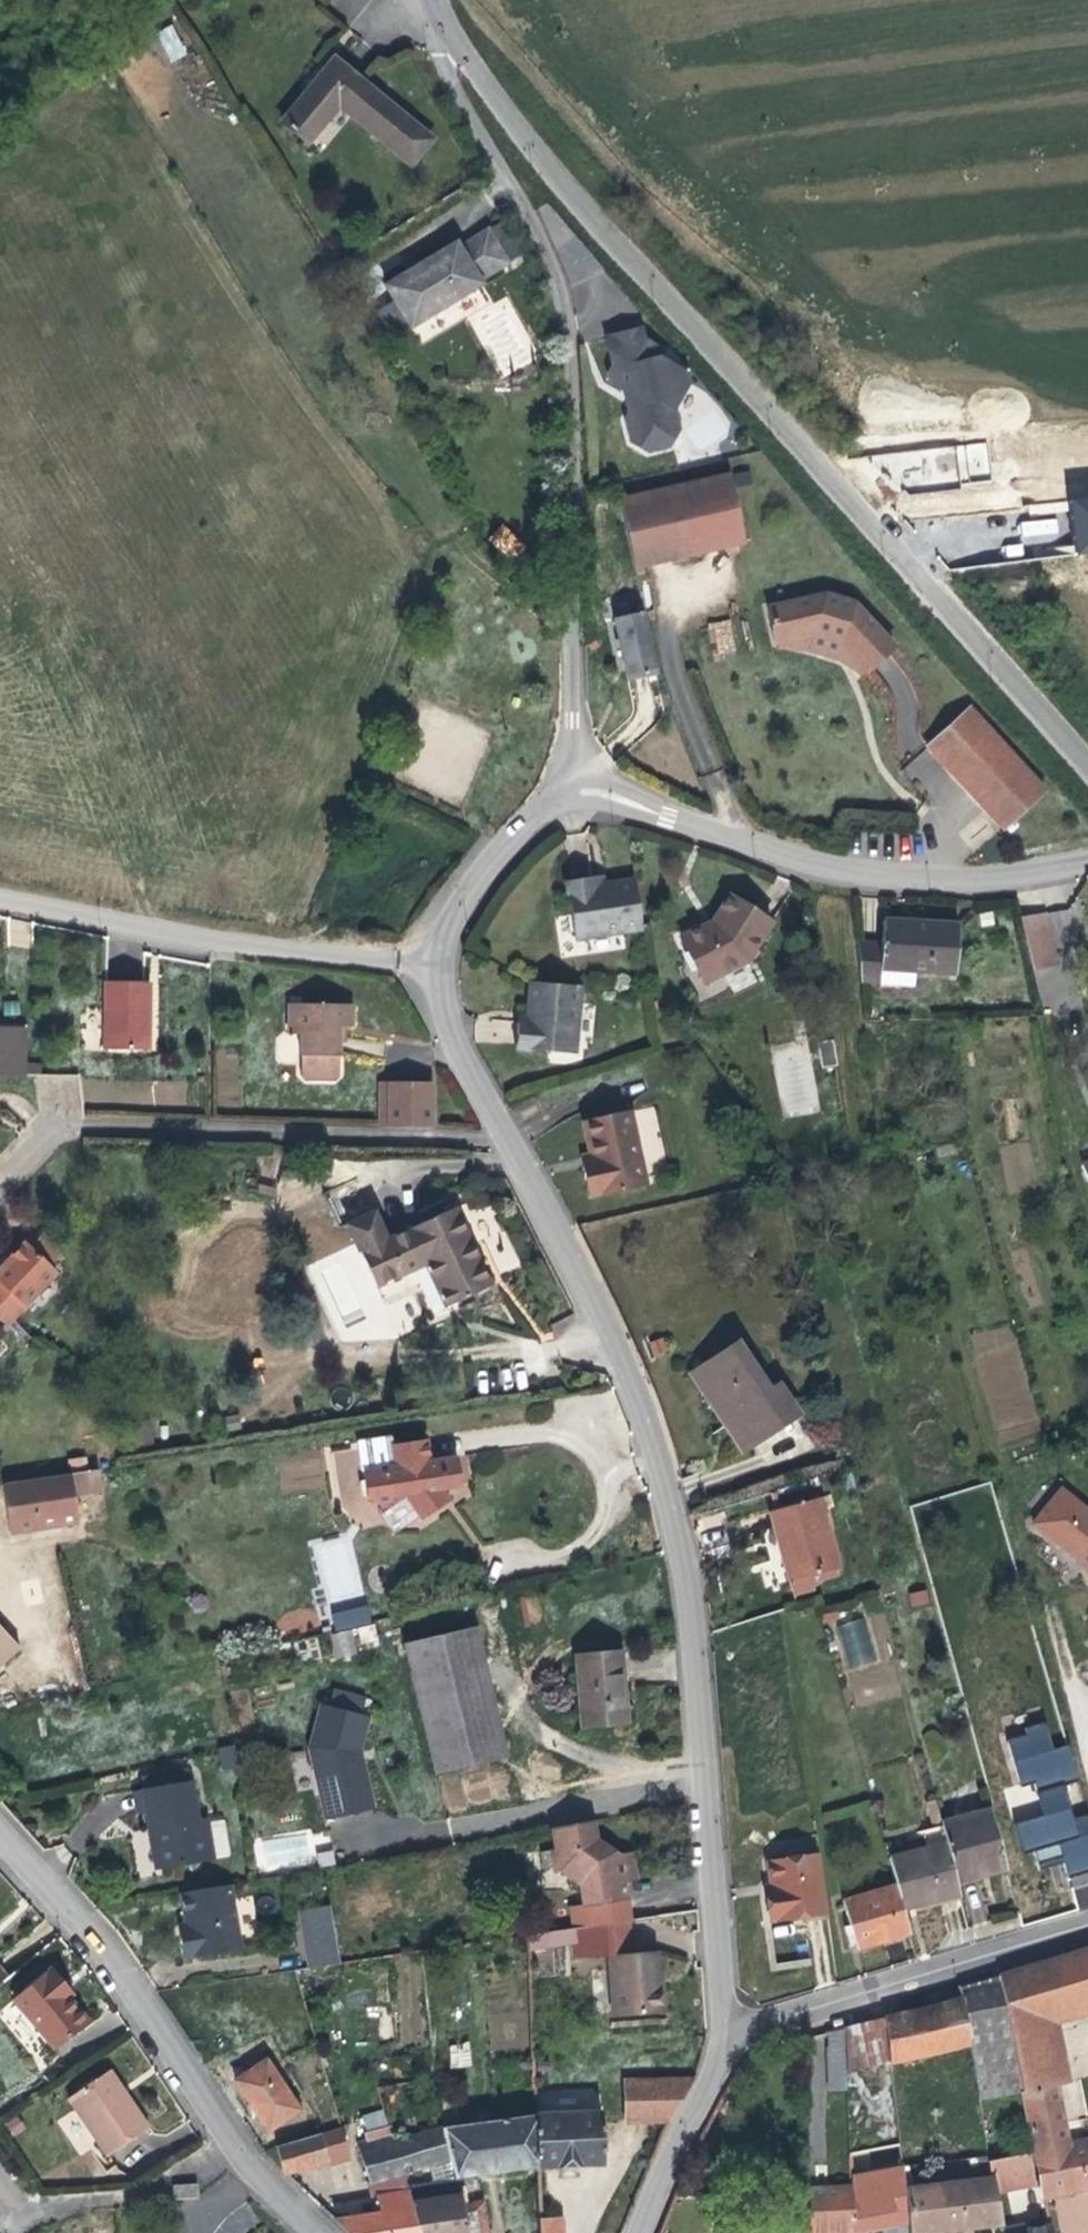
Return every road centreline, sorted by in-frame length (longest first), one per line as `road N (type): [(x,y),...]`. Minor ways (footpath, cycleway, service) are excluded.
road 1 (tertiary): [(1087,766),(545,161),(453,42)]
road 2 (residential): [(726,2037),(690,1612),(670,1506),(643,1401),(505,1134)]
road 3 (residential): [(587,787),(575,720),(570,410),(555,279),(451,86),(453,42)]
road 4 (residential): [(545,806),(376,751),(256,688),(0,638)]
road 5 (residential): [(587,787),(816,868),(931,884),(1067,867),(1087,857)]
road 6 (residential): [(0,1837),(130,1991),(258,2173),(320,2232)]
road 7 (residential): [(505,1134),(57,1125)]
road 8 (residential): [(427,958),(299,953),(0,899)]
road 9 (residential): [(726,2037),(1087,1927)]
road 10 (residential): [(636,2232),(726,2037)]
road 11 (residential): [(427,958),(452,906),(545,806)]
road 12 (residential): [(505,1134),(434,998),(427,958)]

